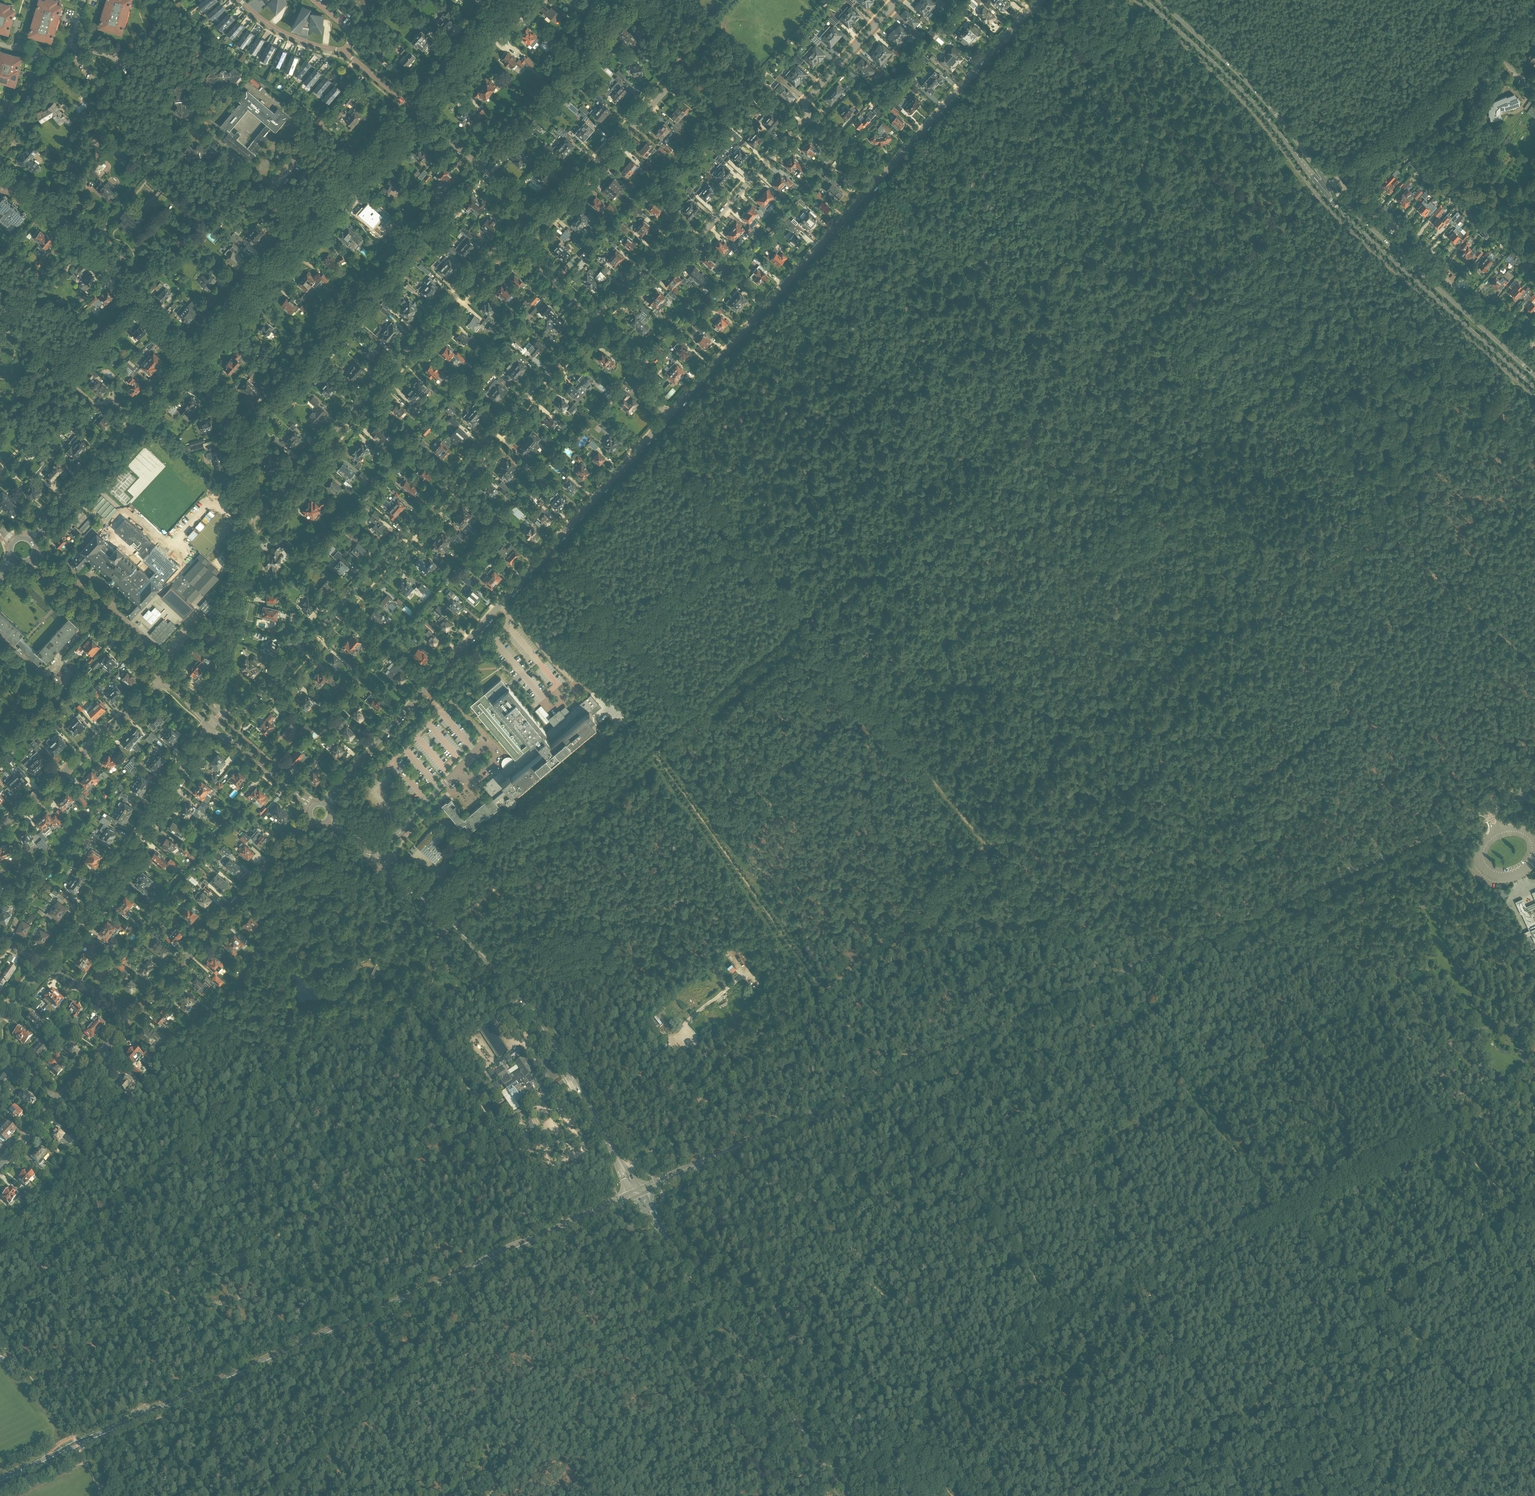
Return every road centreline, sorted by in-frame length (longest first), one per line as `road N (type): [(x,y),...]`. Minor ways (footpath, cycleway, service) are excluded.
road 1 (track): [(701,1098),(1505,370)]
road 2 (track): [(400,993),(405,963),(1154,326)]
road 3 (primary): [(1534,787),(638,1192)]
road 4 (track): [(763,1495),(1056,1317),(968,1188),(1021,1154),(1041,1097),(1075,1057),(1163,1004)]
road 5 (residential): [(596,319),(233,714),(217,697),(246,518)]
road 6 (track): [(1073,542),(1193,653),(1218,688),(1220,720),(1253,776),(1302,904),(1452,1127)]
road 7 (primary): [(0,1480),(638,1192)]
road 8 (track): [(1071,949),(654,433)]
road 9 (track): [(1534,453),(1053,0)]
road 10 (track): [(1366,292),(863,720)]
road 11 (track): [(1137,1014),(1140,1033),(1280,1206),(1475,1406)]
road 12 (residential): [(326,805),(669,415)]
road 13 (track): [(0,1297),(359,997),(400,993)]
road 14 (track): [(1442,1119),(1292,1201),(1274,1198),(1056,1317),(1050,1331)]
road 15 (tertiary): [(393,873),(512,988),(638,1192)]
road 16 (residential): [(508,239),(261,514),(246,518)]
road 17 (track): [(1366,1004),(1130,1134),(1075,1154),(1021,1154)]
road 18 (tertiary): [(848,1495),(638,1192)]
road 19 (track): [(274,1495),(540,1252)]
road 20 (track): [(1534,637),(1406,748),(1330,827),(1282,850)]
road 21 (residential): [(194,358),(415,110)]
road 22 (track): [(760,1495),(573,1234)]
road 23 (residential): [(669,415),(881,177)]
road 24 (track): [(1127,918),(1253,776),(1350,700)]
road 25 (track): [(1130,1495),(1378,1308)]
road 26 (track): [(728,1165),(906,1414)]
road 27 (track): [(920,134),(946,140),(1151,328)]
road 28 (residential): [(806,117),(703,233),(658,247),(596,319)]
road 29 (track): [(648,753),(821,989)]
road 30 (primary): [(1323,188),(1534,388)]
road 31 (residential): [(47,966),(210,726)]
road 32 (track): [(61,1095),(210,1119),(305,1220)]
road 33 (track): [(1069,766),(872,564)]
road 34 (primary): [(1534,375),(1330,186)]
road 35 (track): [(968,1188),(926,1203),(842,1271),(736,1331)]
road 36 (track): [(784,286),(989,465)]
road 37 (residential): [(547,223),(667,88),(646,0)]
road 38 (residential): [(0,171),(99,257),(194,358)]
road 39 (residential): [(130,1019),(312,820)]
road 40 (residential): [(1534,359),(1336,181)]
road 41 (track): [(1070,360),(871,188)]
road 42 (track): [(477,1423),(494,1406),(605,1352),(650,1294),(687,1278)]
road 43 (unclassified): [(1336,181),(1534,11)]
road 44 (primary): [(1145,0),(1250,99),(1323,188)]
road 45 (primary): [(1330,186),(1257,92),(1159,0)]
road 46 (residential): [(33,540),(194,358)]
road 47 (residential): [(881,177),(1039,0)]
road 48 (track): [(553,547),(689,719)]
road 49 (residential): [(0,823),(163,677)]
road 50 (track): [(1154,326),(1313,191)]
road 51 (track): [(1534,1344),(1394,1495)]
road 52 (track): [(1517,1201),(1378,1308)]
road 53 (tertiary): [(163,677),(33,560)]
road 54 (track): [(1484,810),(1350,700)]
road 55 (residential): [(246,518),(238,426),(194,358)]
road 56 (track): [(418,1364),(484,1436),(494,1475),(486,1495)]
road 57 (track): [(1237,402),(1351,510)]
road 58 (residential): [(533,211),(415,110)]
road 59 (residential): [(806,117),(807,100),(897,0)]
road 60 (track): [(1337,688),(1445,584)]
road 61 (residential): [(415,110),(512,0)]
road 62 (residential): [(669,415),(641,359),(596,319)]
road 63 (residential): [(346,52),(294,38),(239,0)]
road 64 (track): [(1445,584),(1534,665)]

